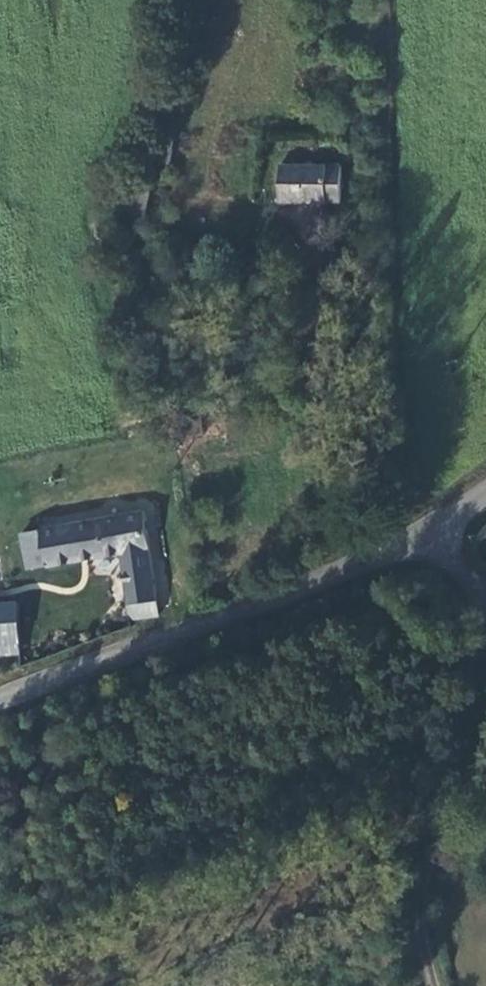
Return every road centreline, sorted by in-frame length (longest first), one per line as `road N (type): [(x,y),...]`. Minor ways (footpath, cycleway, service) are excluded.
road 1 (tertiary): [(430,542),(0,702)]

